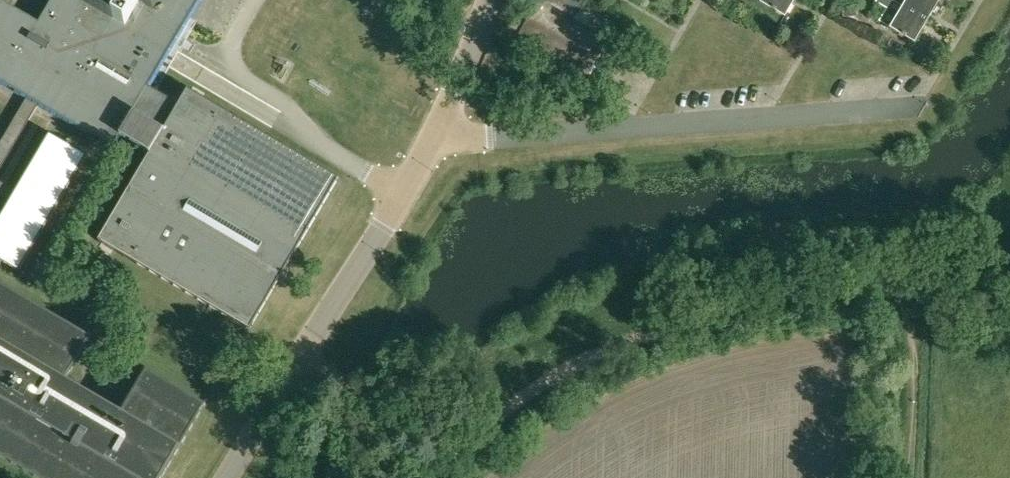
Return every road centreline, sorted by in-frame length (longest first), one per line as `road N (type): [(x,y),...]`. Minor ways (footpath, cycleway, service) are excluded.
road 1 (track): [(892,279),(640,337),(547,379),(473,437),(439,477)]
road 2 (unclassified): [(433,138),(918,107)]
road 3 (unclassified): [(225,477),(433,138)]
road 4 (unclassified): [(433,138),(492,0)]

